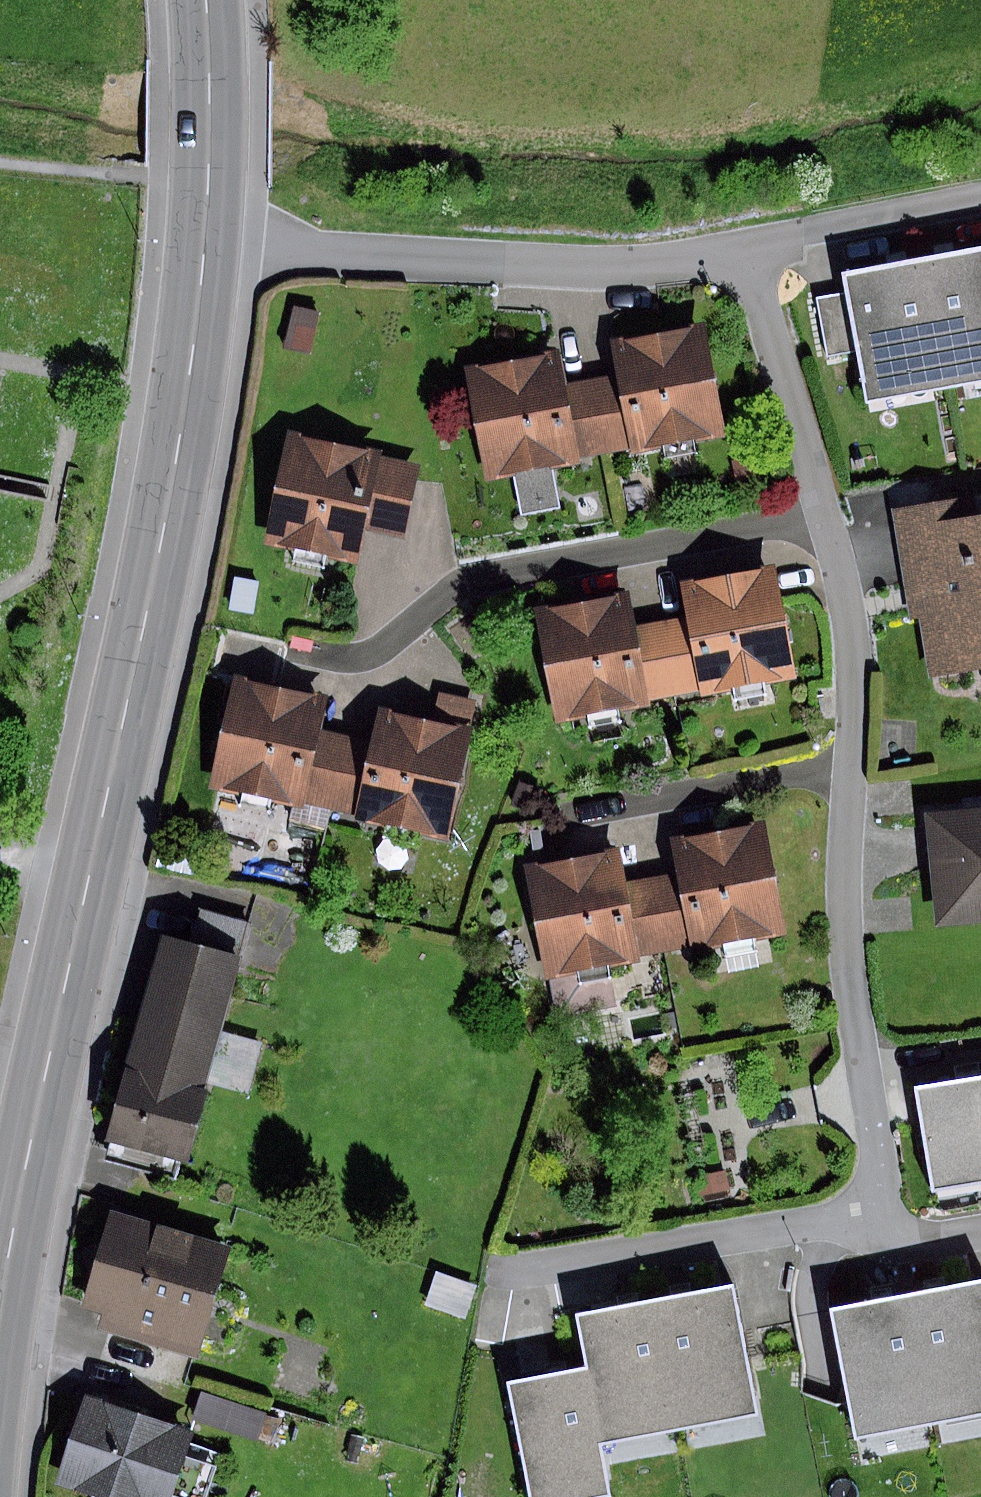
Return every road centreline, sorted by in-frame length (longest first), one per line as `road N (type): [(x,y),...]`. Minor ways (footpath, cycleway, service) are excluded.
road 1 (residential): [(507,1273),(891,1206),(844,957),(851,617),(841,558),(747,250)]
road 2 (primary): [(206,236),(186,392),(0,1305)]
road 3 (residential): [(747,250),(513,264),(206,236)]
road 4 (residential): [(980,199),(747,250)]
road 5 (primary): [(208,0),(206,236)]

